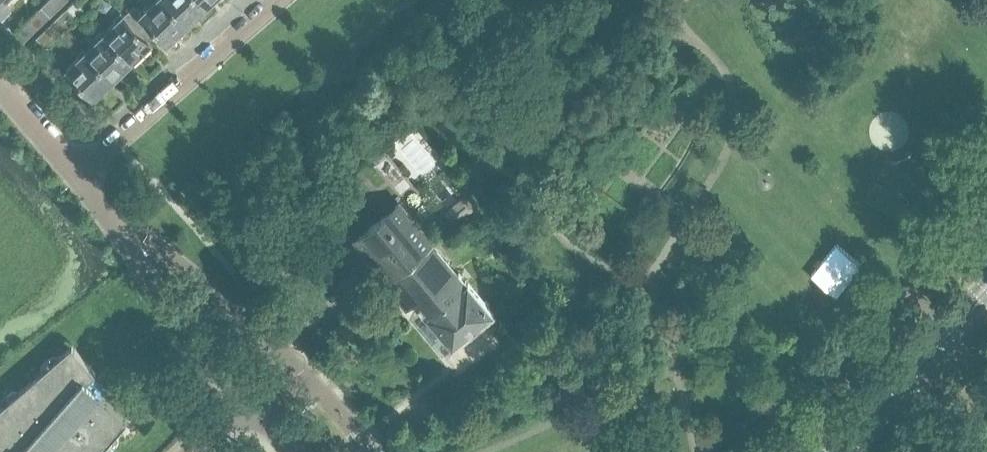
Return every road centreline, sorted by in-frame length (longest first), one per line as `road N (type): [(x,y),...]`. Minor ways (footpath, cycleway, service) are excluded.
road 1 (residential): [(80,176),(280,0)]
road 2 (residential): [(291,363),(111,216)]
road 3 (residential): [(111,216),(248,403)]
road 4 (tertiary): [(838,451),(986,297)]
road 5 (residential): [(80,176),(0,81)]

